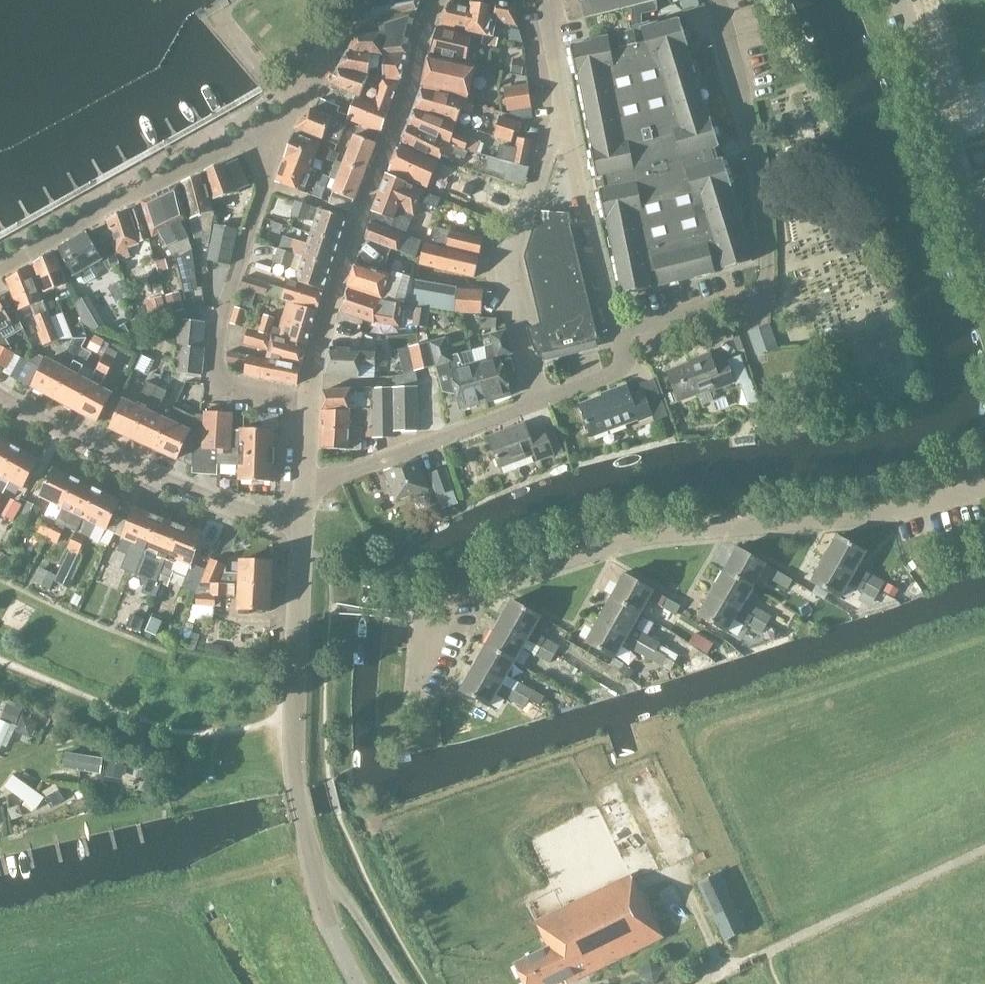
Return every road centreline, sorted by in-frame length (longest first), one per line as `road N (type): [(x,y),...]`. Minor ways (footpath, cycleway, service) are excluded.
road 1 (residential): [(419,696),(428,615),(482,590),(630,542),(871,514),(984,489)]
road 2 (tertiary): [(358,983),(323,910),(295,788),(302,520)]
road 3 (tertiary): [(437,0),(327,308),(305,405)]
road 4 (residential): [(305,405),(230,390),(215,351),(266,188),(266,131)]
road 5 (residential): [(615,333),(759,296),(759,169),(743,106)]
road 6 (residential): [(302,520),(223,505),(59,437),(0,399)]
road 7 (residential): [(0,273),(266,131)]
road 8 (residential): [(984,281),(895,0)]
road 9 (residential): [(947,983),(824,731)]
road 10 (residential): [(523,353),(505,288),(507,263),(560,109)]
road 11 (residential): [(303,487),(537,402)]
road 12 (residential): [(560,109),(615,333)]
road 13 (residential): [(266,131),(298,108),(361,0)]
road 14 (residential): [(537,402),(614,375),(622,358),(615,333)]

